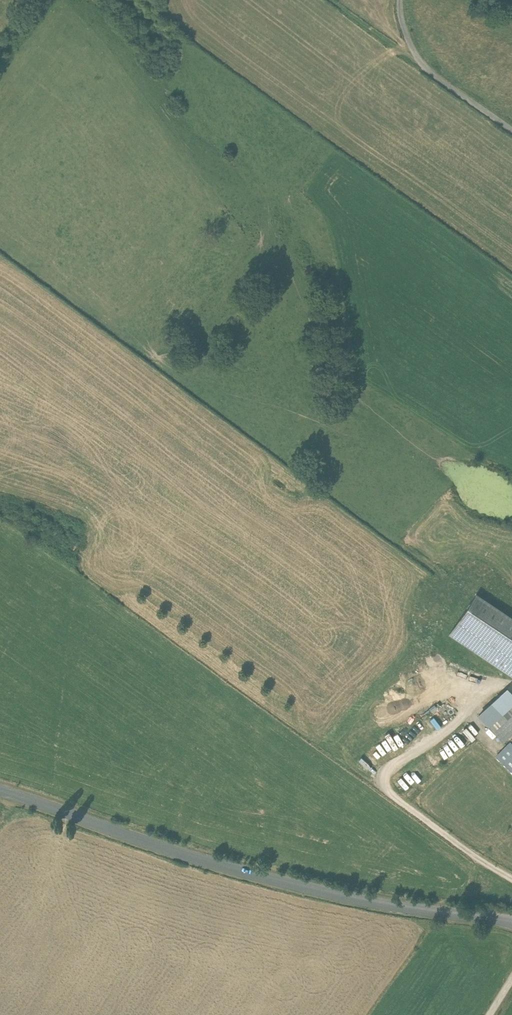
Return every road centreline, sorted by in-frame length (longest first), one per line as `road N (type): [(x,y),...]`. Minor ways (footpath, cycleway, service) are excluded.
road 1 (tertiary): [(511,926),(207,860),(0,792)]
road 2 (unclassified): [(511,130),(426,71),(406,35),(399,0)]

